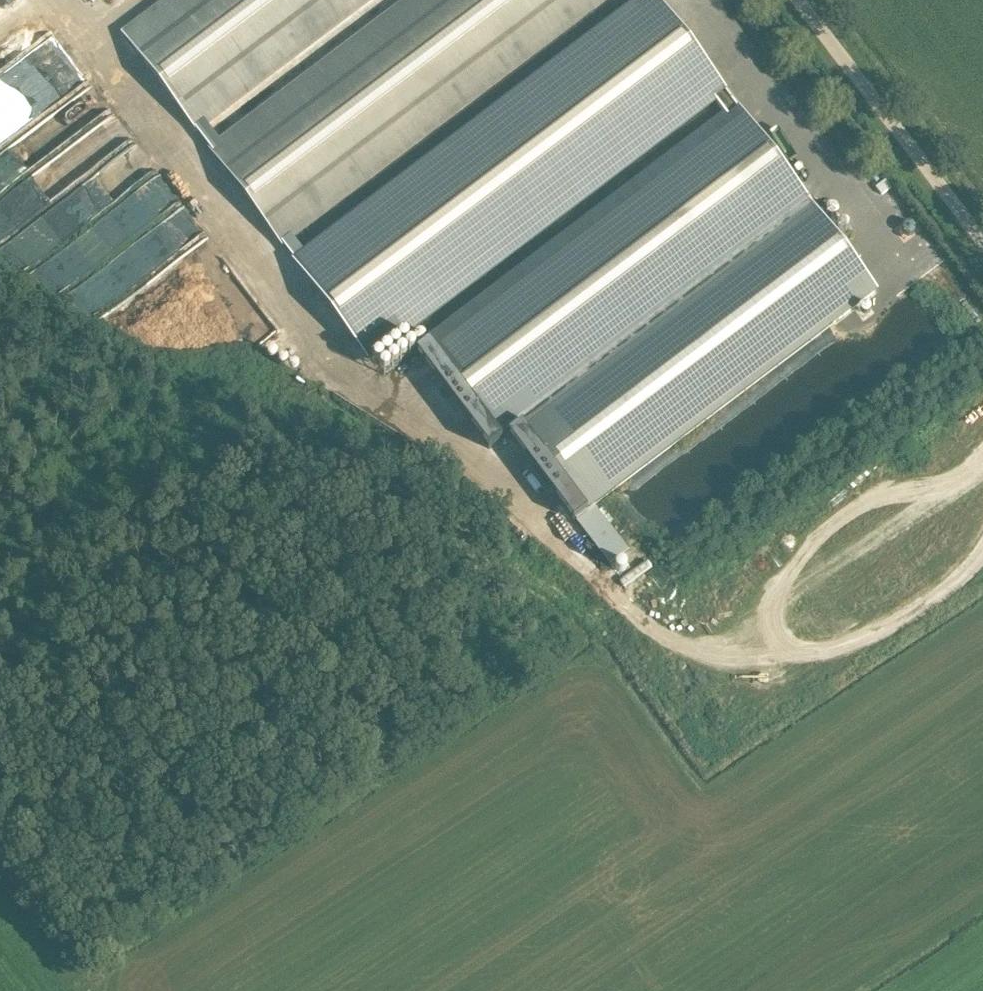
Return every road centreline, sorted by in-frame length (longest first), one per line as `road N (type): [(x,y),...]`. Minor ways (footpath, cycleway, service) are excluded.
road 1 (unclassified): [(982,232),(803,0)]
road 2 (track): [(0,866),(96,990)]

